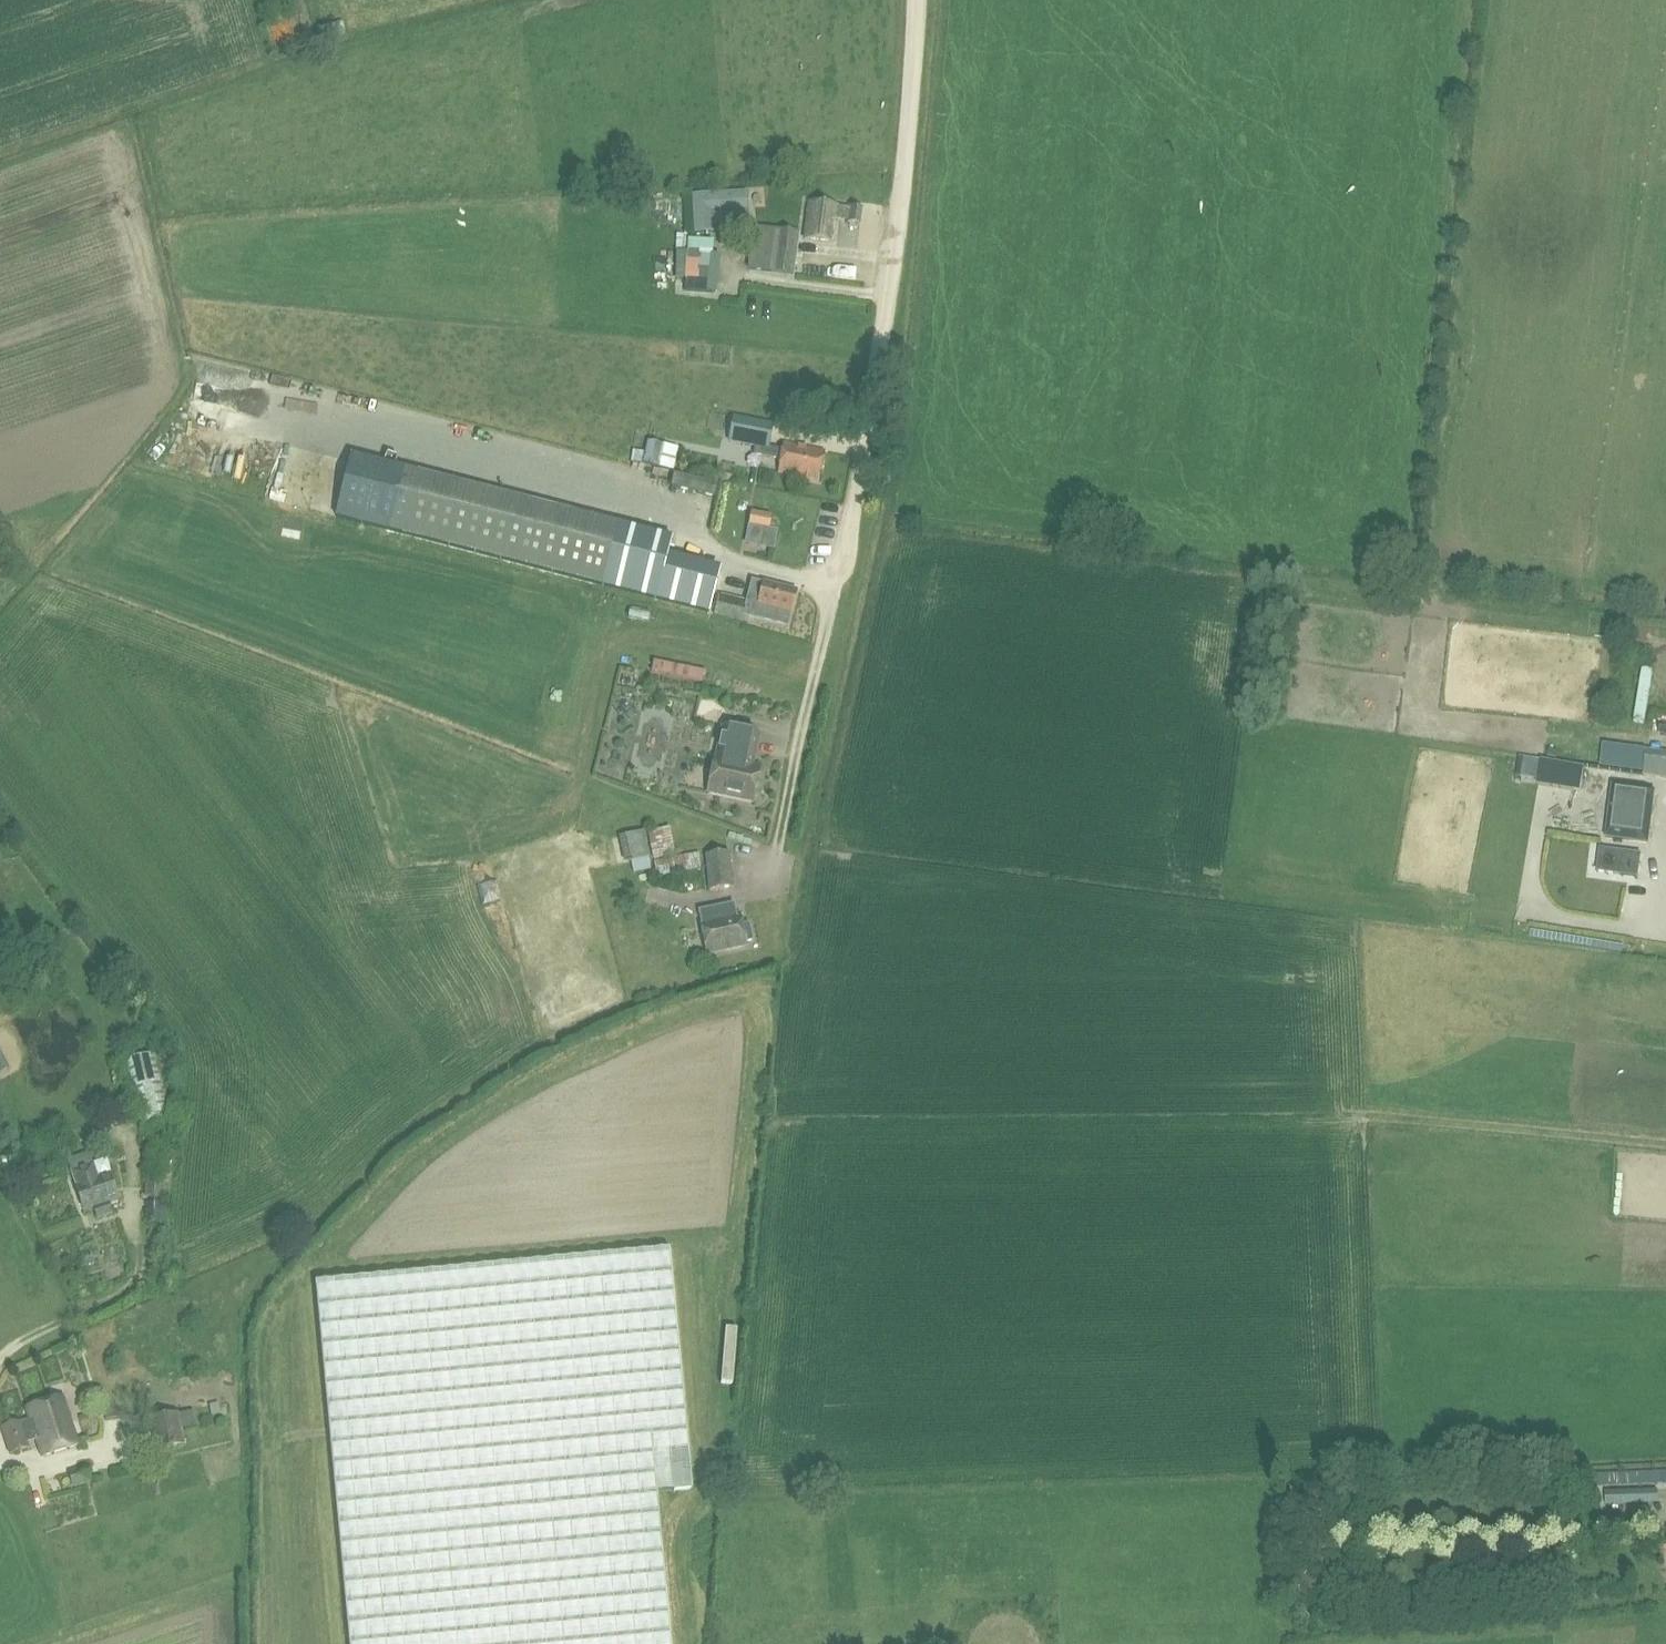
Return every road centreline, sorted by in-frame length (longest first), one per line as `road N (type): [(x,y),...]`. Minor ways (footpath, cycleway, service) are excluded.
road 1 (unclassified): [(778,848),(873,420),(915,0)]

